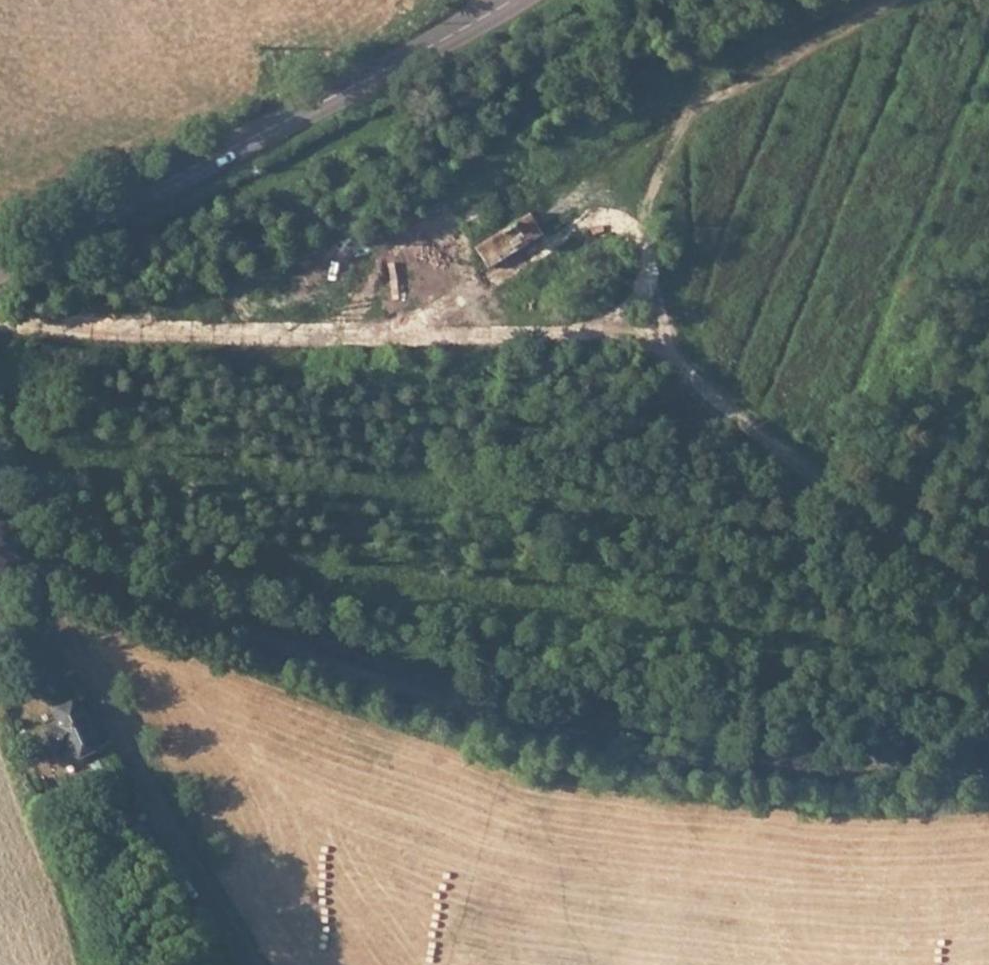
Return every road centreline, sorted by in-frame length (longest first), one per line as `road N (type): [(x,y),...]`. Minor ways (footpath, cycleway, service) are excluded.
road 1 (unclassified): [(0,475),(24,549),(406,690),(678,758),(988,775)]
road 2 (secondary): [(0,264),(509,0)]

